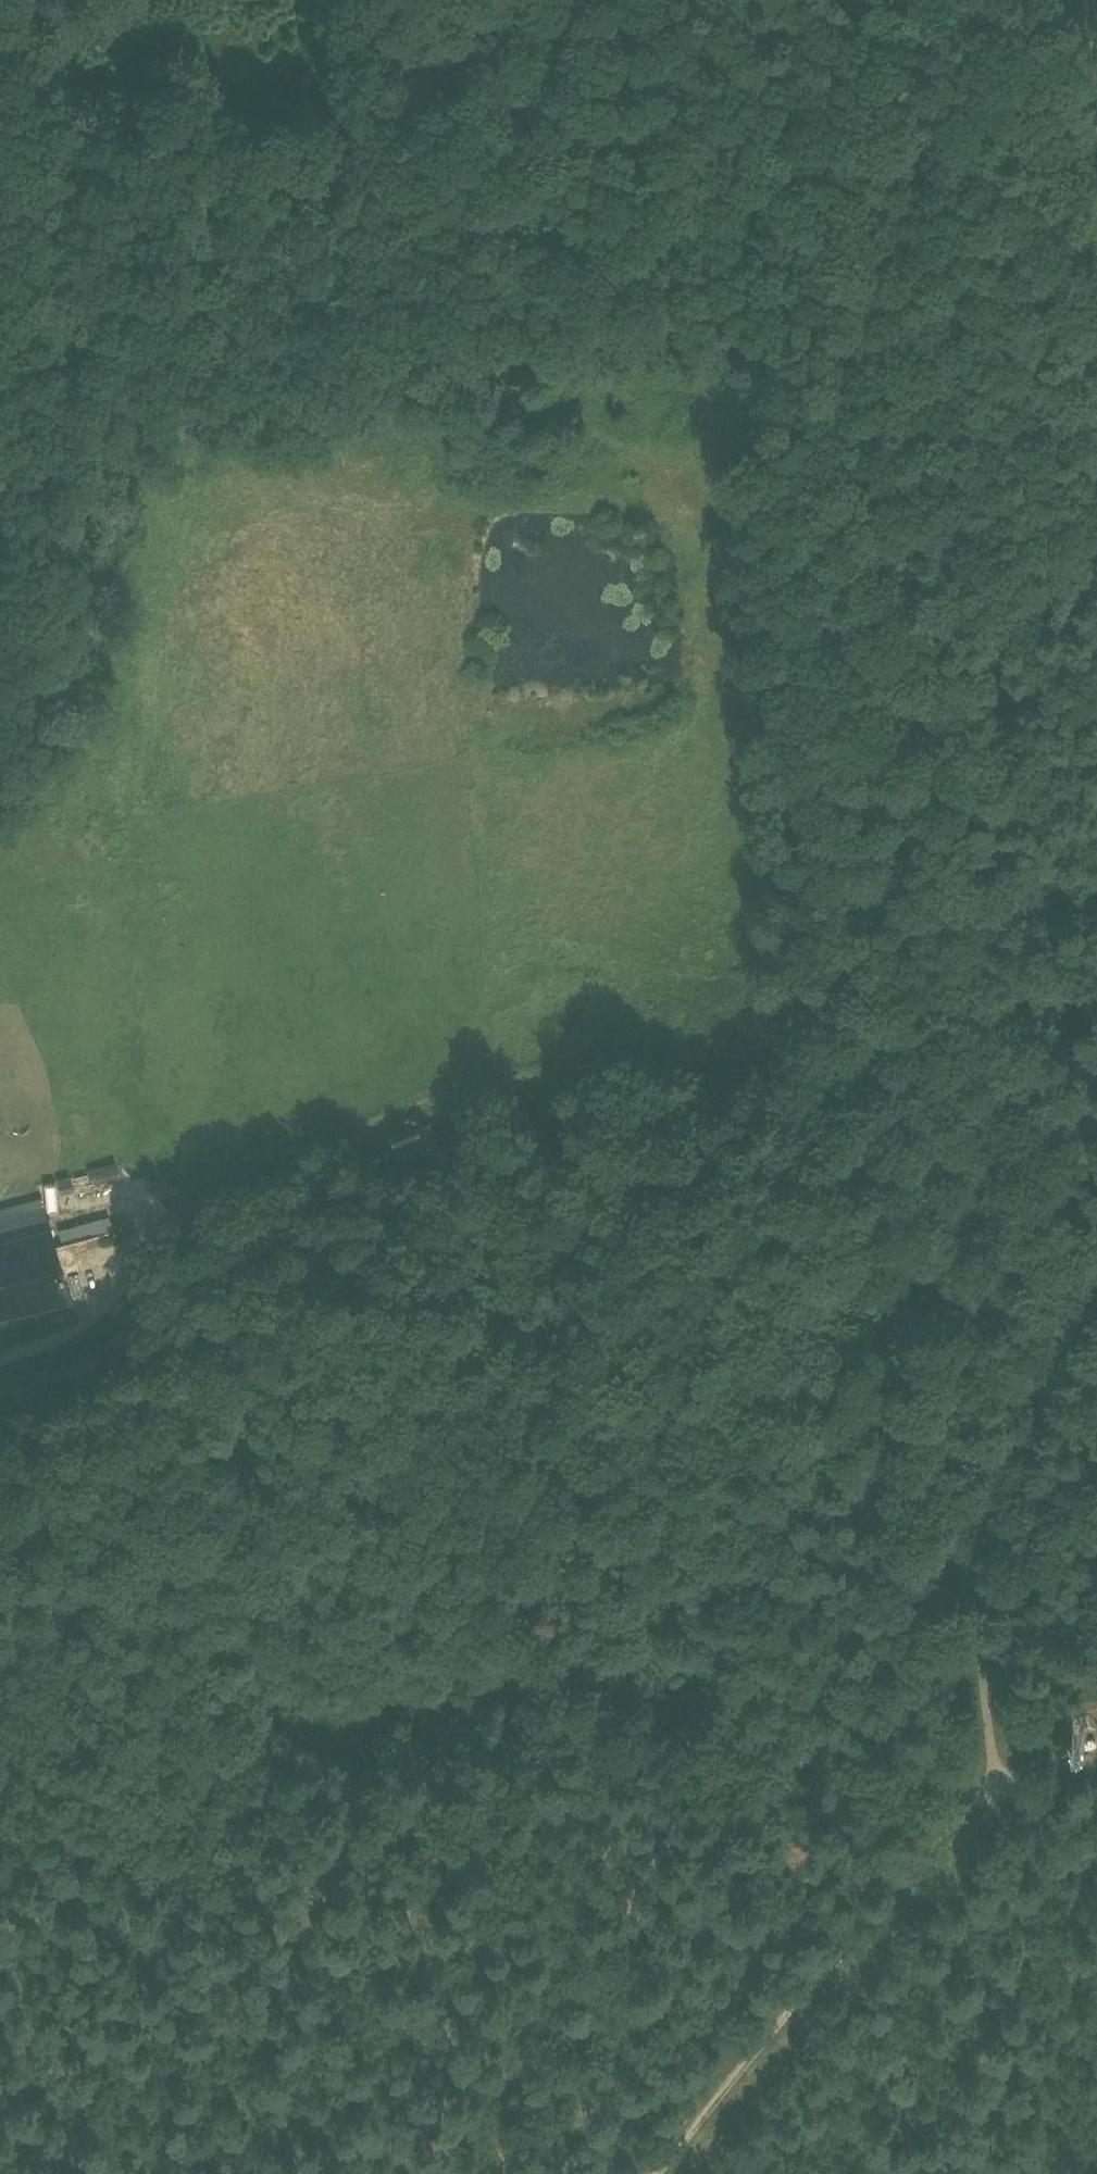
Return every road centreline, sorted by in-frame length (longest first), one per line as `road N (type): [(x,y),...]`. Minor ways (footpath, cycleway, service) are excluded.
road 1 (track): [(1096,1263),(973,1535),(990,1775)]
road 2 (track): [(645,2173),(933,1842)]

